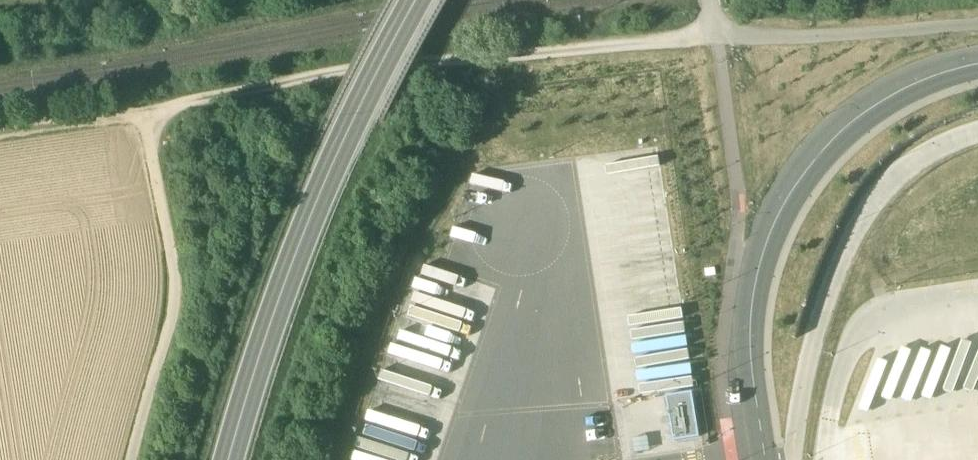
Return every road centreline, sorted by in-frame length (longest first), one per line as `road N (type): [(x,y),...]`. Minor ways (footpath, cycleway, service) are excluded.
road 1 (track): [(717,41),(371,69),(142,110)]
road 2 (unclassified): [(977,64),(920,80),(871,107),(802,173),(754,294),(752,354),(766,459)]
road 3 (primary): [(233,459),(290,279),(416,0)]
road 4 (track): [(142,110),(176,283),(131,459)]
road 5 (track): [(717,41),(977,22)]
road 6 (track): [(0,131),(142,110)]

